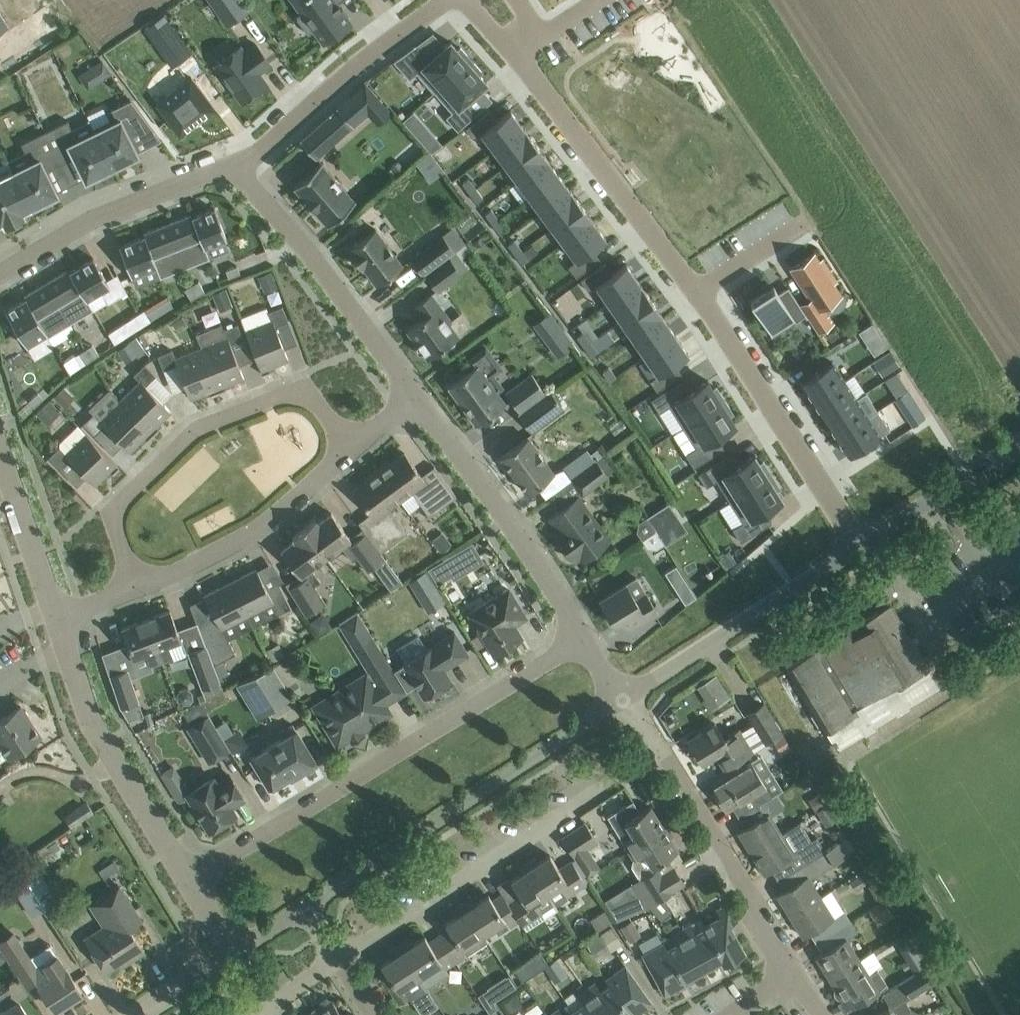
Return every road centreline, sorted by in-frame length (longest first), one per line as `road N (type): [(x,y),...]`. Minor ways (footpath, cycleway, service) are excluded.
road 1 (residential): [(513,50),(862,548)]
road 2 (residential): [(191,877),(590,634)]
road 3 (residential): [(343,956),(663,749)]
road 4 (unclassified): [(311,906),(629,699)]
road 5 (residential): [(135,589),(117,512),(196,432),(281,397),(309,397),(352,448)]
road 6 (residential): [(590,634),(415,394)]
road 7 (residential): [(233,169),(324,268),(415,394)]
road 8 (residential): [(191,877),(91,720),(60,621)]
road 9 (unclassified): [(629,699),(862,548)]
road 10 (residential): [(440,0),(233,169)]
road 11 (residential): [(135,589),(256,530),(352,448)]
road 12 (residential): [(791,975),(663,749)]
road 13 (residential): [(0,270),(92,217),(215,166),(233,169)]
road 14 (residential): [(60,621),(0,427)]
road 15 (unclassified): [(862,548),(1019,445)]

